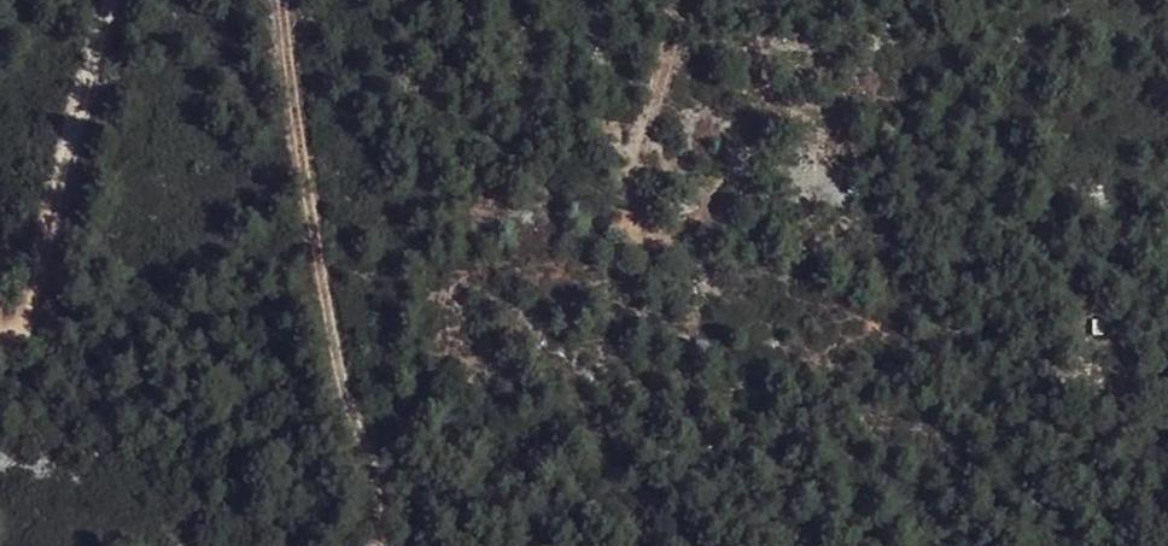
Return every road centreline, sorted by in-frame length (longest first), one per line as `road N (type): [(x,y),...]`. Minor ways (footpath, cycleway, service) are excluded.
road 1 (track): [(317,0),(348,429),(386,545)]
road 2 (track): [(0,300),(11,328),(36,298),(109,0)]

